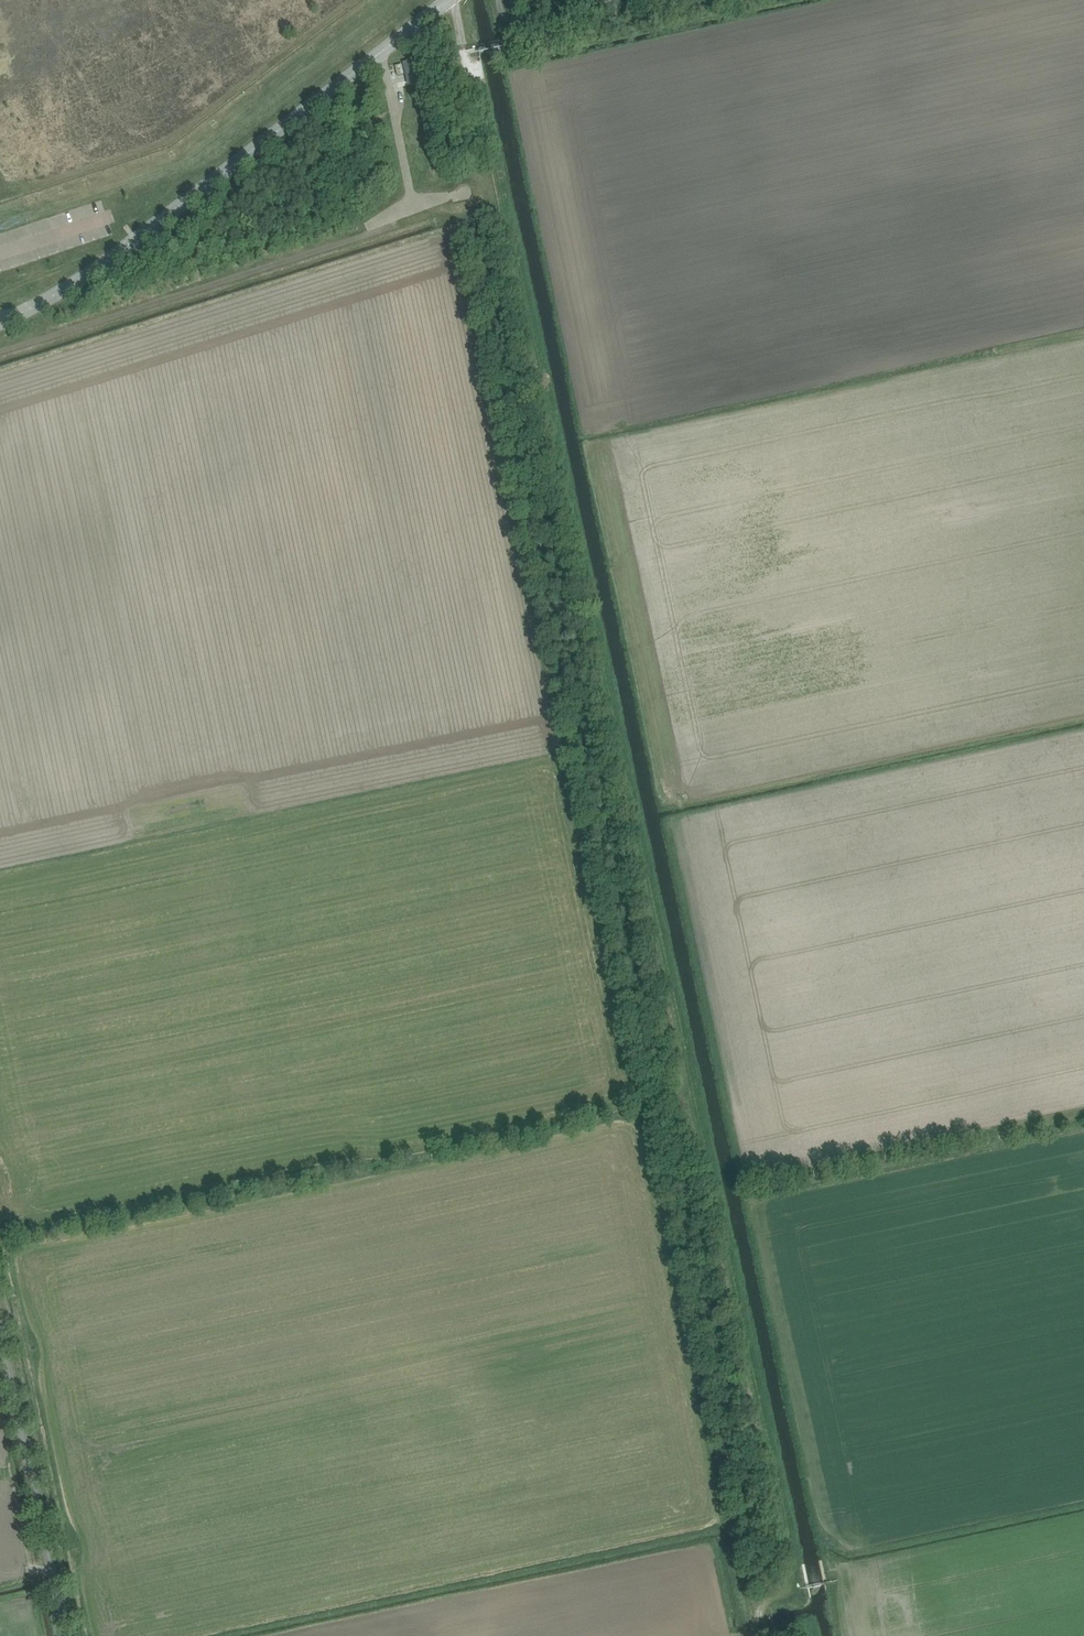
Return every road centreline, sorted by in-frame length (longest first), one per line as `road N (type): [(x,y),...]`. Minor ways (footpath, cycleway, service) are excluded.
road 1 (track): [(807,1635),(768,1629),(760,1599),(791,1587),(791,1550),(507,222)]
road 2 (unclassified): [(449,0),(69,286),(0,324)]
road 3 (unclassified): [(69,1635),(0,1315)]

